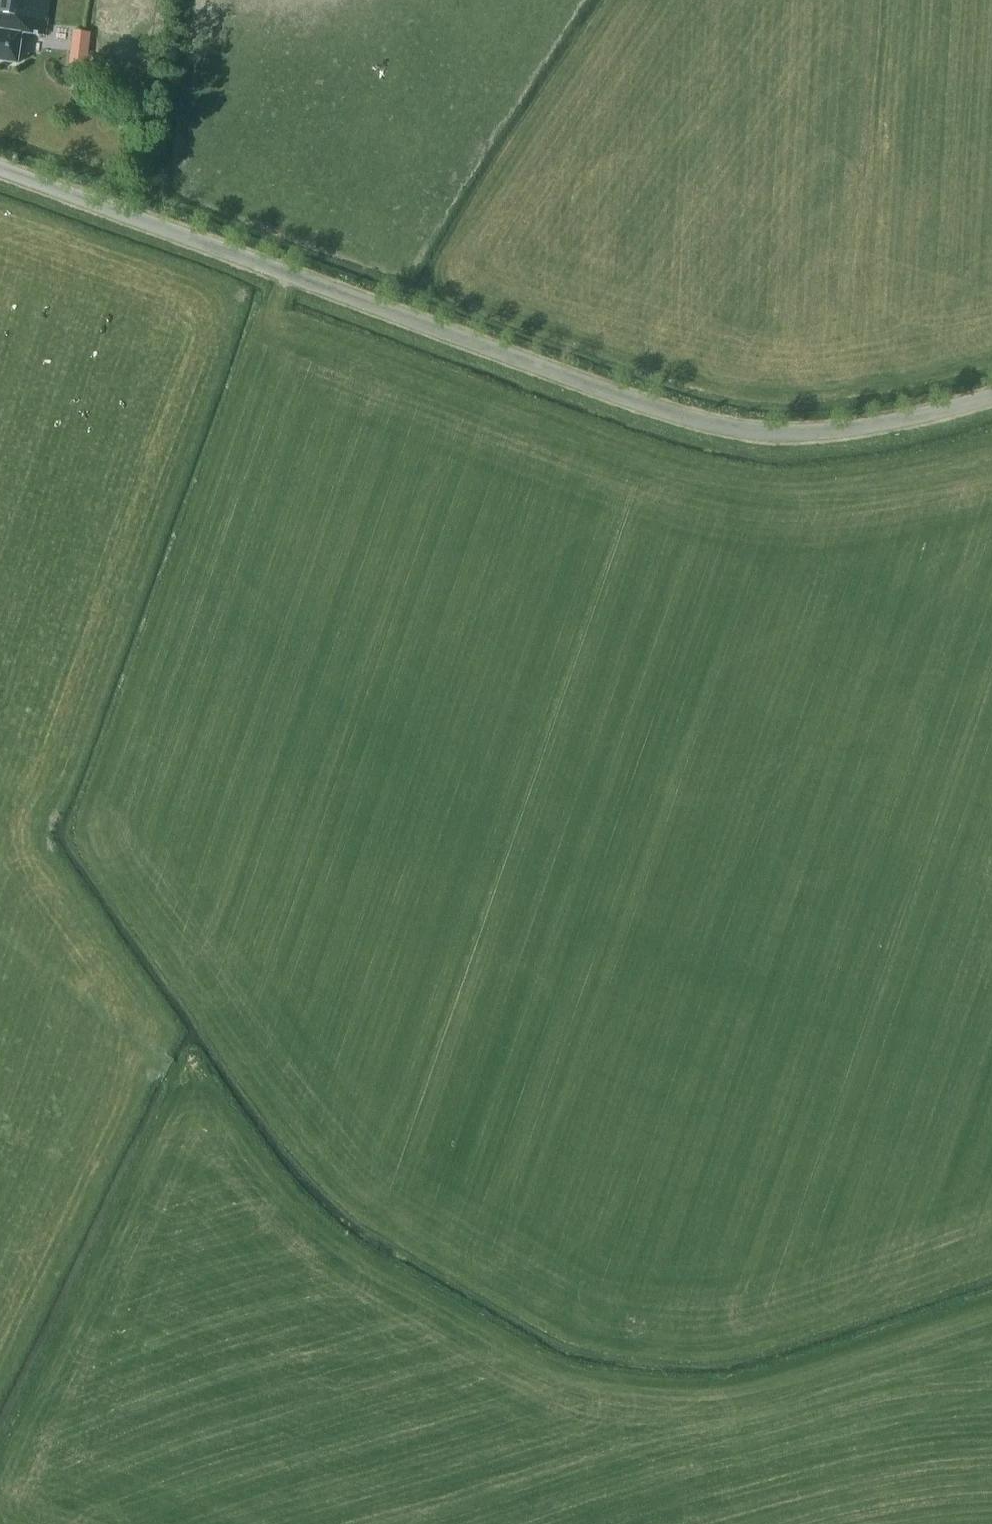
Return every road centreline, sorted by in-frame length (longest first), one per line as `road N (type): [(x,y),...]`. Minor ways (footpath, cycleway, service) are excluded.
road 1 (tertiary): [(0,167),(712,425),(822,432),(991,396)]

